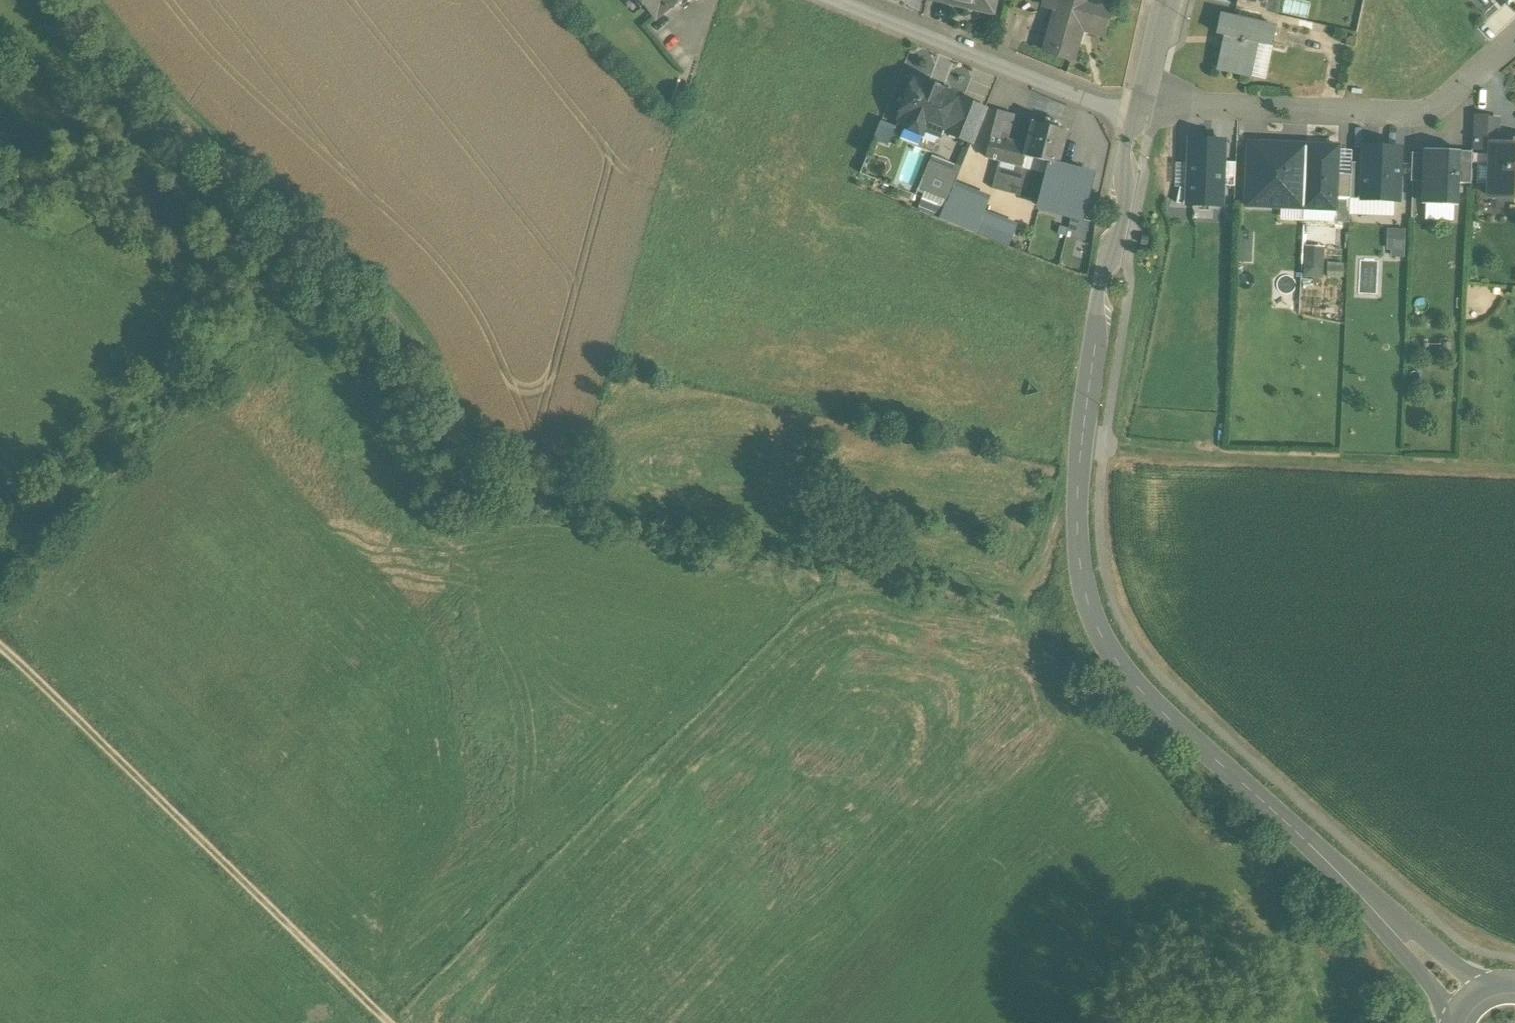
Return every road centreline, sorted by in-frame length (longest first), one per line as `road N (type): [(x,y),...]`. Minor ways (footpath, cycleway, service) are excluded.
road 1 (track): [(90,0),(154,77),(411,329),(461,448),(483,475),(509,487),(1024,591),(1067,521),(1076,522)]
road 2 (tertiary): [(1466,998),(1304,837),(1165,713),(1094,620),(1081,580),(1079,450),(1099,289),(1123,220),(1132,117)]
road 3 (track): [(0,645),(388,1022)]
road 4 (track): [(1079,450),(1160,463),(1514,482)]
road 5 (residential): [(1514,41),(1420,117),(1142,96)]
road 6 (residential): [(844,0),(1132,117)]

